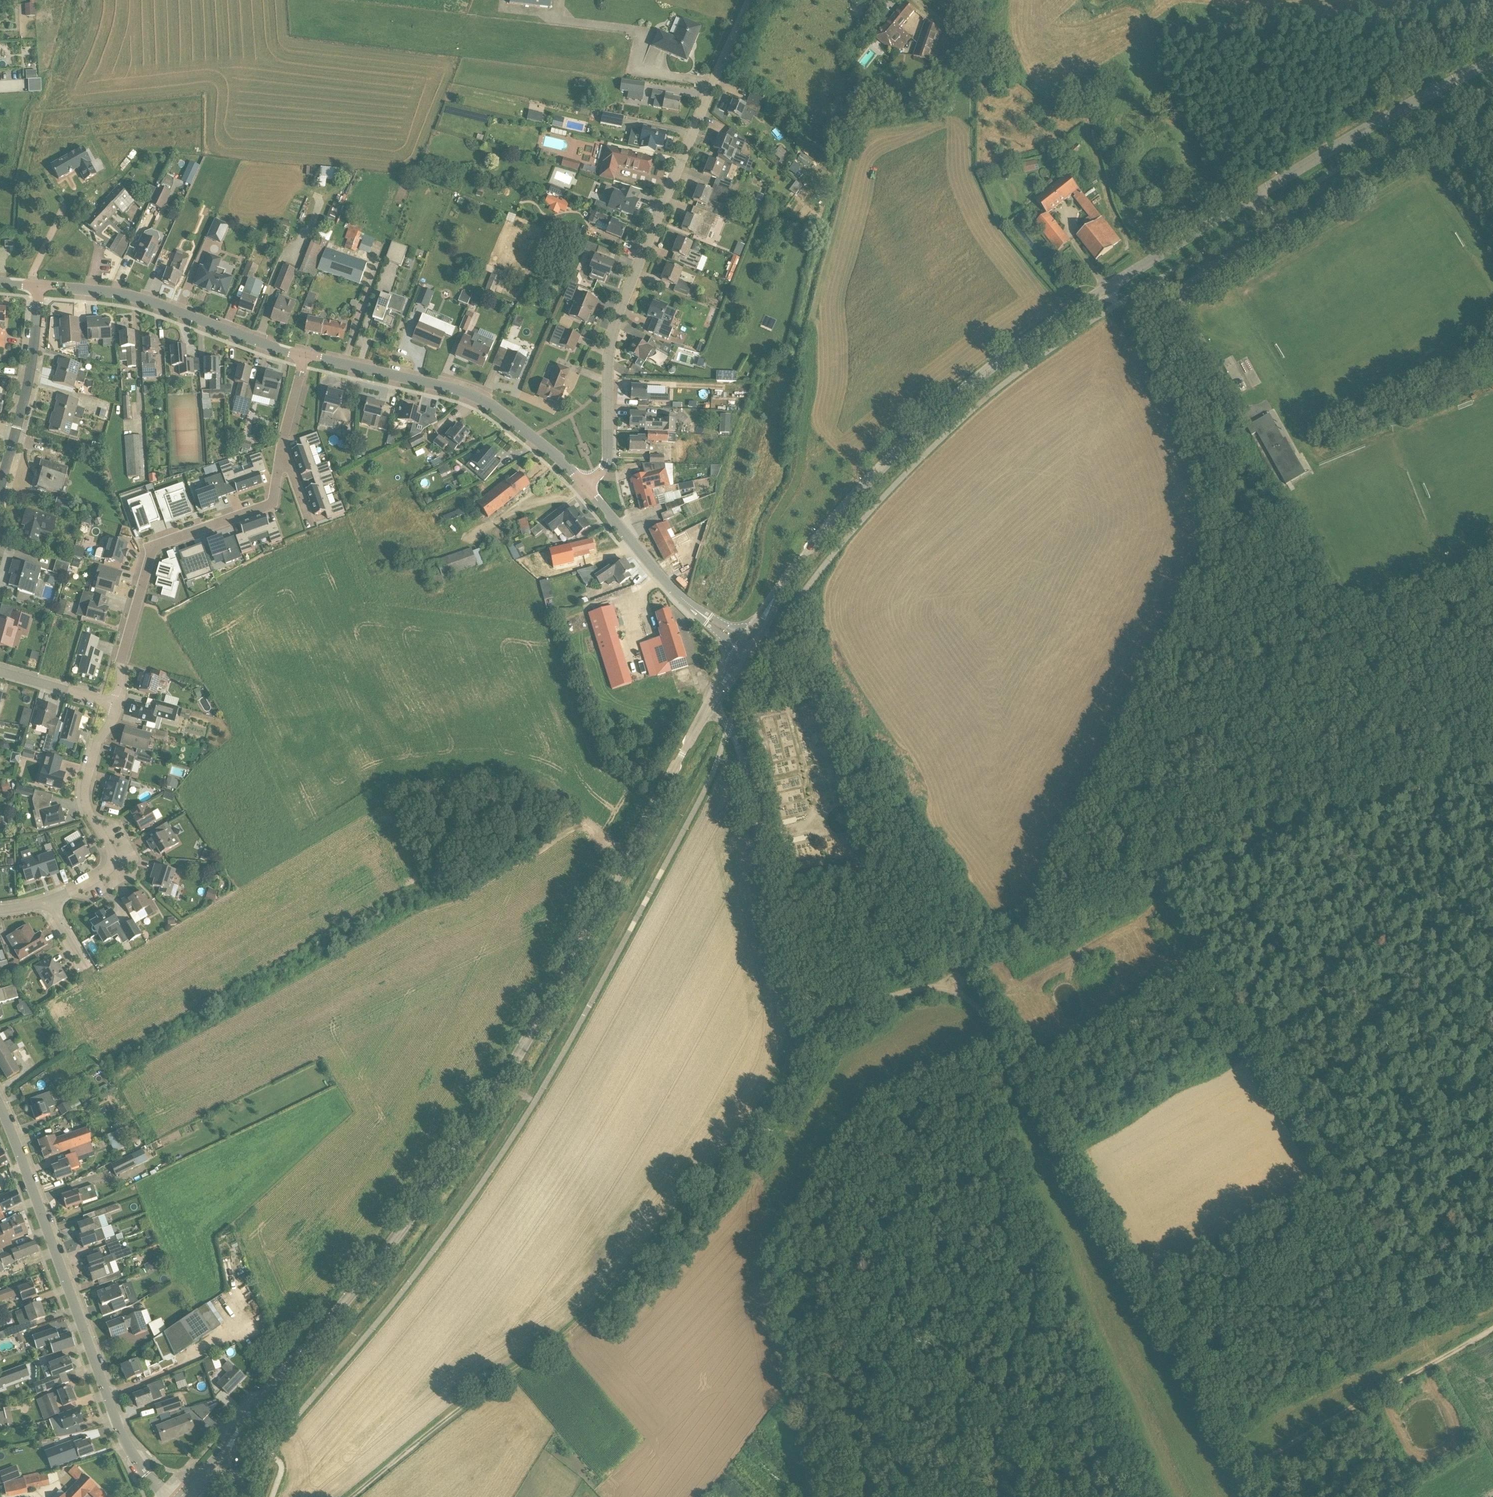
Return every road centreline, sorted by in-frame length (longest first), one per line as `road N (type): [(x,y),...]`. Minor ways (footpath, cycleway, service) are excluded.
road 1 (tertiary): [(742,651),(879,474),(976,383),(1106,290),(1258,196),(1492,66)]
road 2 (tertiary): [(276,1383),(340,1309),(473,1126),(742,651)]
road 3 (track): [(828,1013),(804,1026),(749,1130),(619,1283),(352,1496)]
road 4 (track): [(1041,915),(1040,881),(1191,602),(1207,551),(1200,471),(1114,307)]
road 5 (track): [(927,988),(956,996),(996,1025),(1253,1470)]
road 6 (residential): [(587,485),(607,463),(609,352),(622,306),(739,28)]
road 7 (residential): [(172,1496),(136,1461),(118,1427),(34,1165),(0,1097)]
road 8 (track): [(916,0),(970,41),(972,178),(989,215),(1073,313)]
road 9 (track): [(1159,872),(1492,764)]
road 10 (residential): [(117,704),(151,548),(271,506),(283,450)]
road 11 (tertiary): [(587,485),(490,404),(457,388),(307,355)]
road 12 (tertiary): [(307,355),(140,297),(39,286)]
road 13 (track): [(1253,1470),(1492,1330)]
road 14 (residential): [(51,901),(111,868),(85,791),(117,704)]
road 15 (tertiary): [(742,651),(674,591),(587,485)]
road 16 (track): [(767,872),(790,972),(801,992),(828,1013)]
road 17 (tertiary): [(276,1383),(177,1496)]
road 18 (residential): [(16,432),(39,286)]
road 19 (tertiary): [(196,1496),(276,1383)]
road 20 (track): [(927,988),(1041,915)]
road 21 (track): [(1041,915),(1159,872)]
road 22 (residential): [(117,704),(0,671)]

